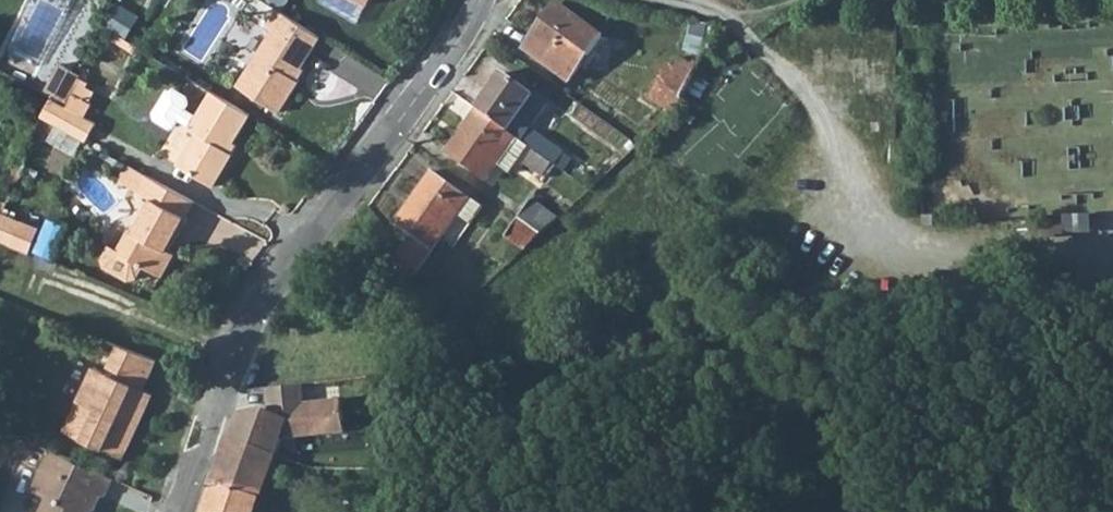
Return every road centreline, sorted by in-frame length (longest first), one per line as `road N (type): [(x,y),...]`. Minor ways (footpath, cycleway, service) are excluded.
road 1 (residential): [(177,511),(253,318),(457,44),(480,0)]
road 2 (unclassified): [(666,0),(728,21),(921,230)]

